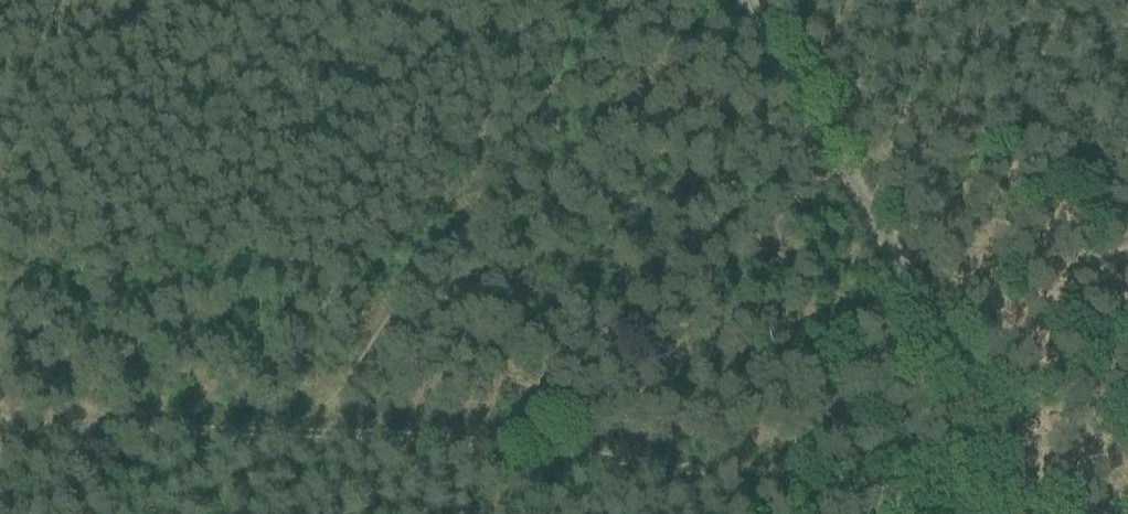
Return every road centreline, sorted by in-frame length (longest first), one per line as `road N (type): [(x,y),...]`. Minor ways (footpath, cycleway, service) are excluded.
road 1 (track): [(0,432),(319,412),(940,513)]
road 2 (track): [(1043,513),(745,0)]
road 3 (track): [(319,412),(618,0)]

